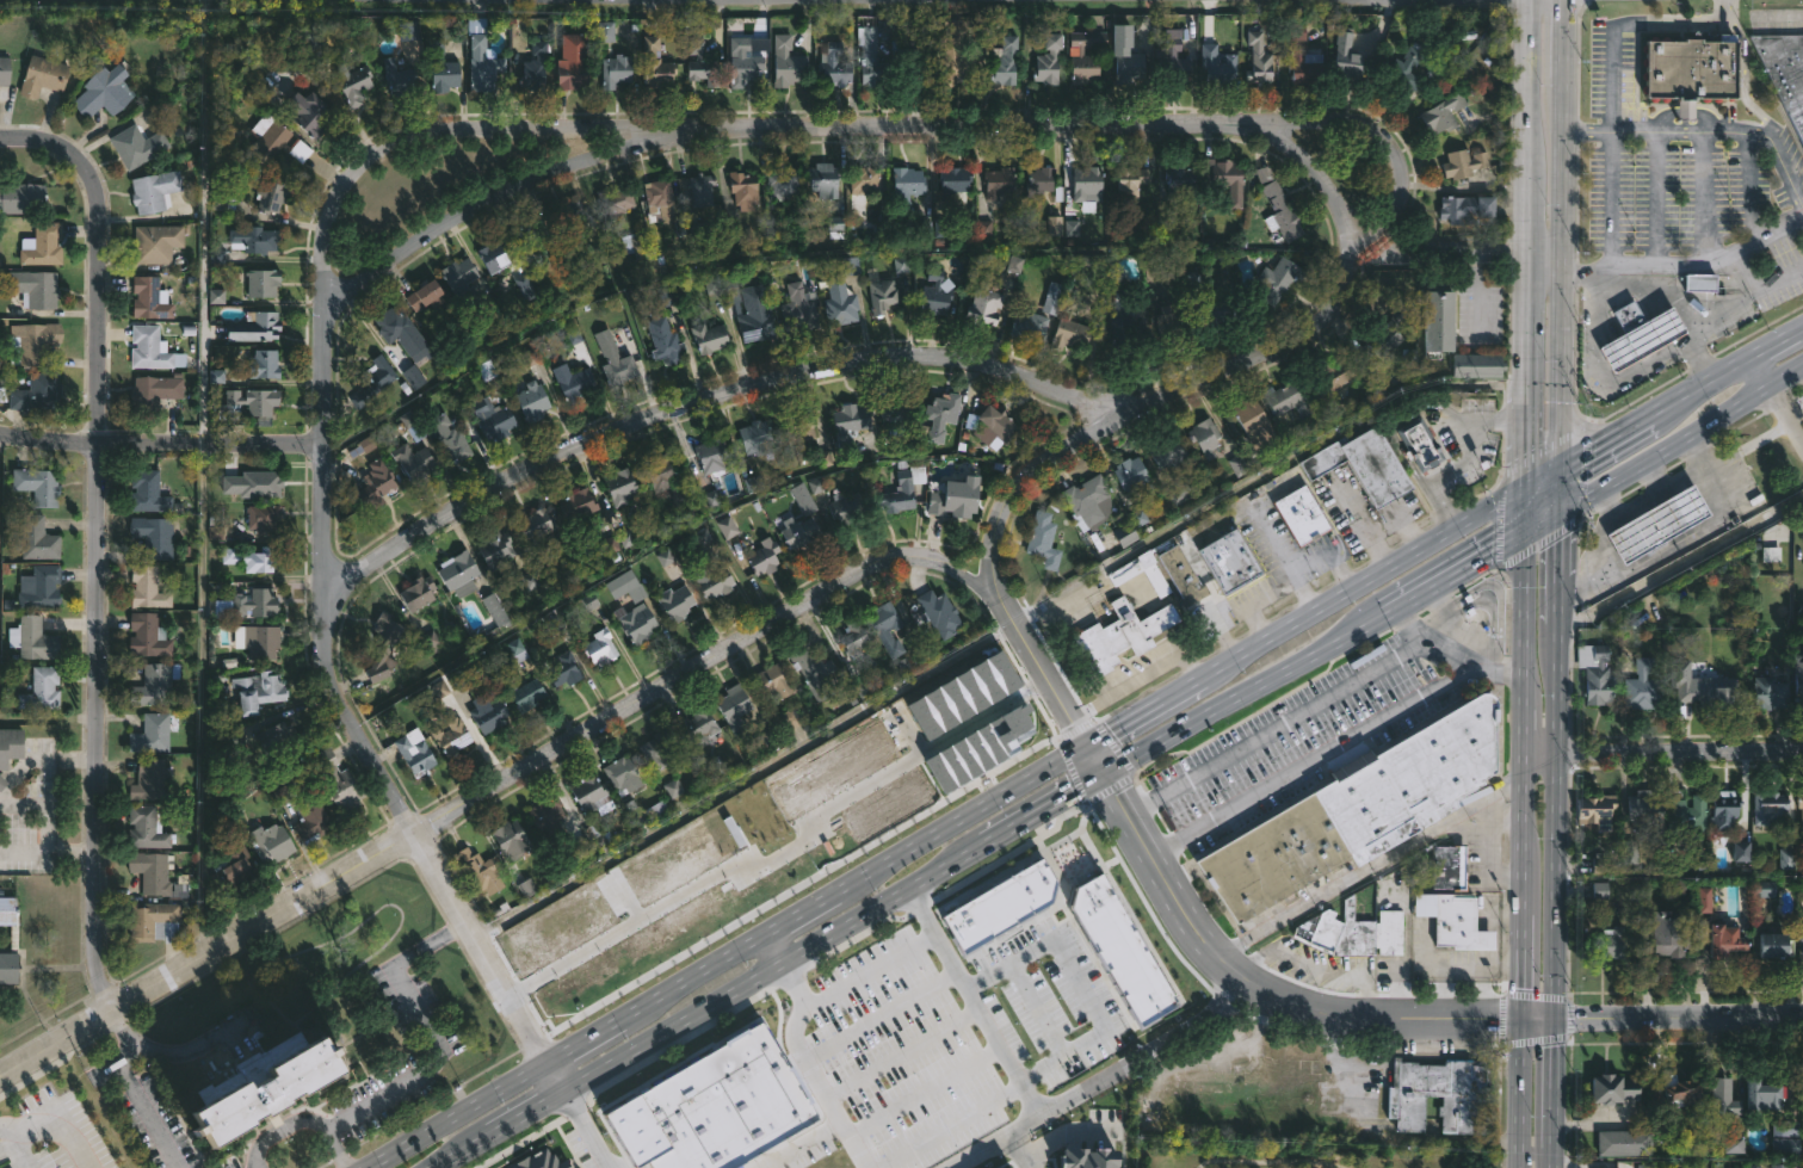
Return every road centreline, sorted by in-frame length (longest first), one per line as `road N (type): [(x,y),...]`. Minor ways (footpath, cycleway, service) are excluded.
road 1 (residential): [(1351,248),(1389,225),(1402,178),(1395,149),(1352,118),(675,128),(477,208),(372,277),(325,325)]
road 2 (tertiary): [(931,563),(885,563),(840,582),(0,1074)]
road 3 (residential): [(544,1067),(323,665),(328,218),(344,185),(373,153)]
road 4 (residential): [(115,1009),(97,957),(97,197),(87,168),(64,149),(0,140)]
road 5 (residential): [(1130,414),(963,367),(844,369),(618,433),(511,483),(325,598)]
road 6 (tertiary): [(1526,1021),(1321,1013),(1245,983),(1188,926),(1103,777)]
road 7 (residential): [(1351,248),(1333,304),(1317,325),(1130,414),(1031,475),(998,521),(989,580)]
road 8 (primary): [(547,1106),(986,846)]
road 9 (secondary): [(1558,469),(1562,76)]
road 10 (primary): [(1526,490),(1205,674)]
road 11 (residential): [(1245,983),(1199,1030),(968,1167)]
road 12 (primary): [(1103,777),(1388,611)]
road 13 (residential): [(323,440),(98,444),(0,434)]
road 14 (residential): [(373,153),(427,134),(675,128)]
road 15 (primary): [(1085,743),(844,886)]
road 16 (primary): [(1560,511),(1802,370)]
road 17 (secondary): [(1554,1022),(1555,754)]
road 18 (tertiary): [(1802,1018),(1554,1022)]
road 19 (residential): [(1802,752),(1555,754)]
road 20 (primary): [(544,1067),(370,1167)]
road 21 (tertiary): [(1085,743),(989,580)]
road 22 (residential): [(1351,248),(1346,210),(1332,186),(1288,144),(1239,123)]
road 23 (primary): [(770,931),(625,1016)]
road 24 (secondary): [(1526,529),(1523,697)]
road 25 (secondary): [(1532,0),(1530,166)]
road 26 (primary): [(1388,611),(1526,529)]
road 27 (secondary): [(1523,754),(1524,914)]
road 28 (residential): [(1560,248),(1401,246)]
road 29 (secondary): [(1526,1021),(1522,1167)]
road 30 (primary): [(1205,674),(1085,743)]
road 31 (primary): [(986,846),(1103,777)]
road 32 (secondary): [(1530,166),(1529,301)]
road 33 (secondary): [(1555,1155),(1554,1022)]
road 34 (secondary): [(1555,754),(1555,624)]

